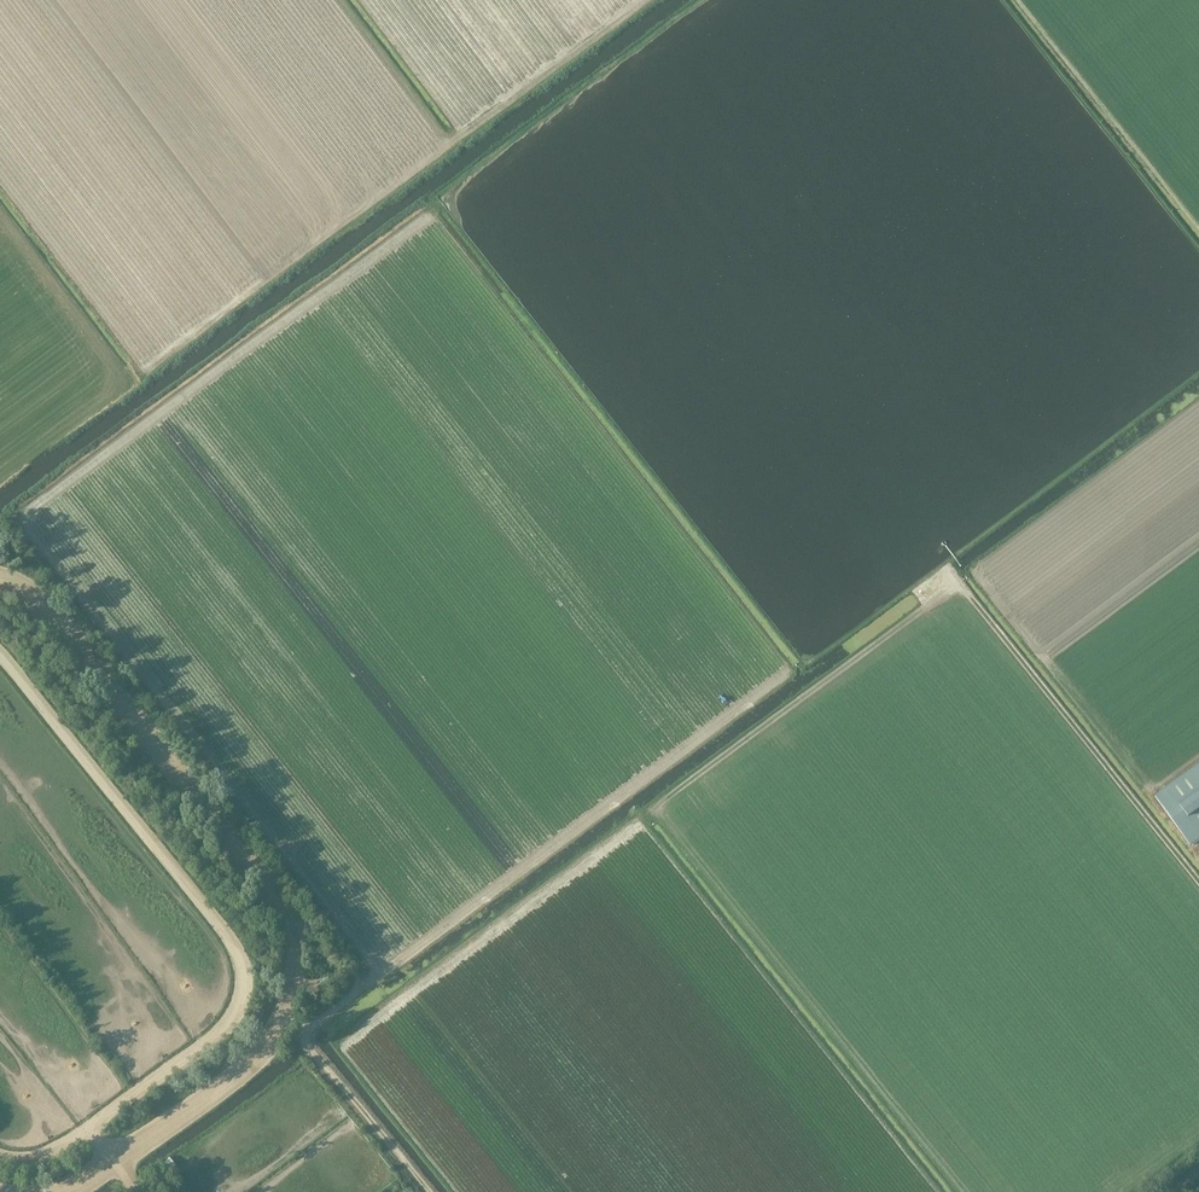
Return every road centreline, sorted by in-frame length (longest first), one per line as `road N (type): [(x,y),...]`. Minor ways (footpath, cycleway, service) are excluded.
road 1 (track): [(289,1023),(428,1191)]

